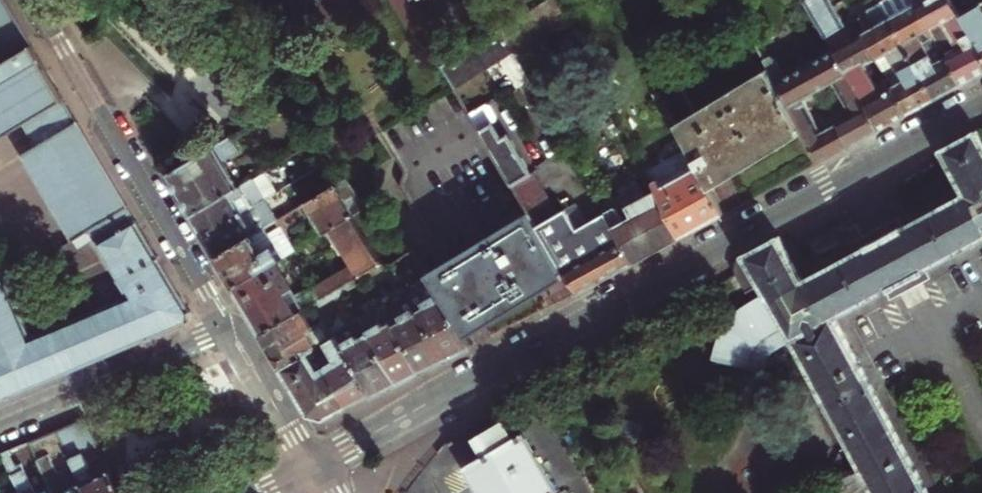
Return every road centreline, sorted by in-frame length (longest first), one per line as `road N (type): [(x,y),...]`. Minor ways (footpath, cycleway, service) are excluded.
road 1 (residential): [(981,103),(312,470)]
road 2 (residential): [(32,0),(227,331)]
road 3 (residential): [(227,331),(0,426)]
road 4 (residential): [(227,331),(312,470)]

